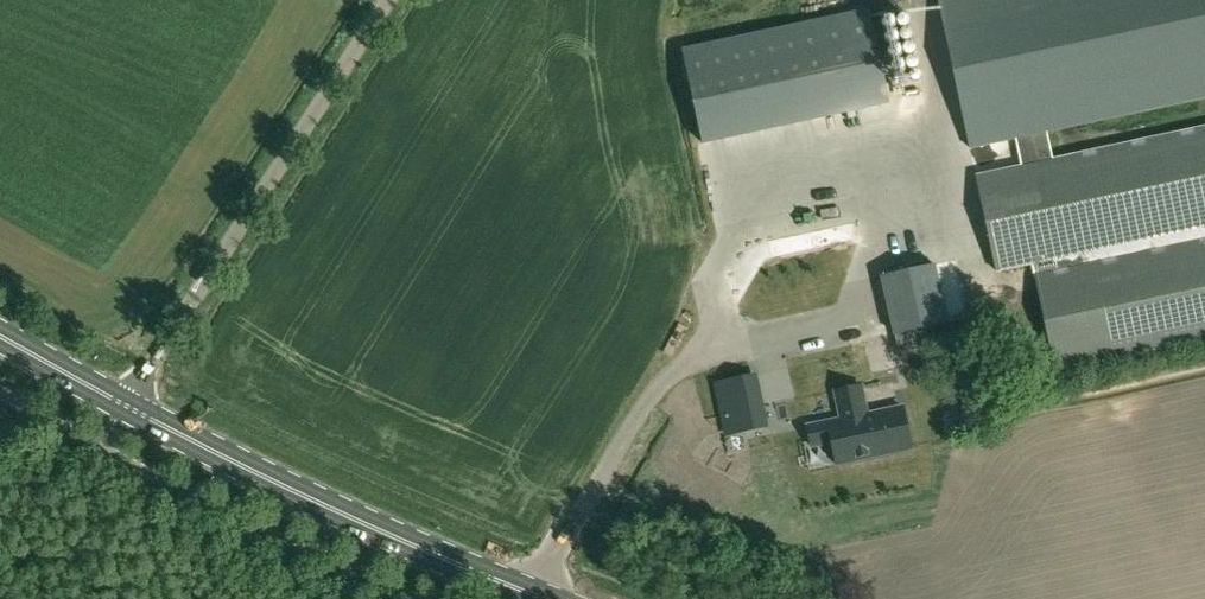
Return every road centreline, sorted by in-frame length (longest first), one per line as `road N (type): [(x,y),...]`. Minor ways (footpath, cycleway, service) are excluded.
road 1 (unclassified): [(126,407),(388,0)]
road 2 (primary): [(544,598),(326,506),(126,407)]
road 3 (primary): [(126,407),(0,335)]

